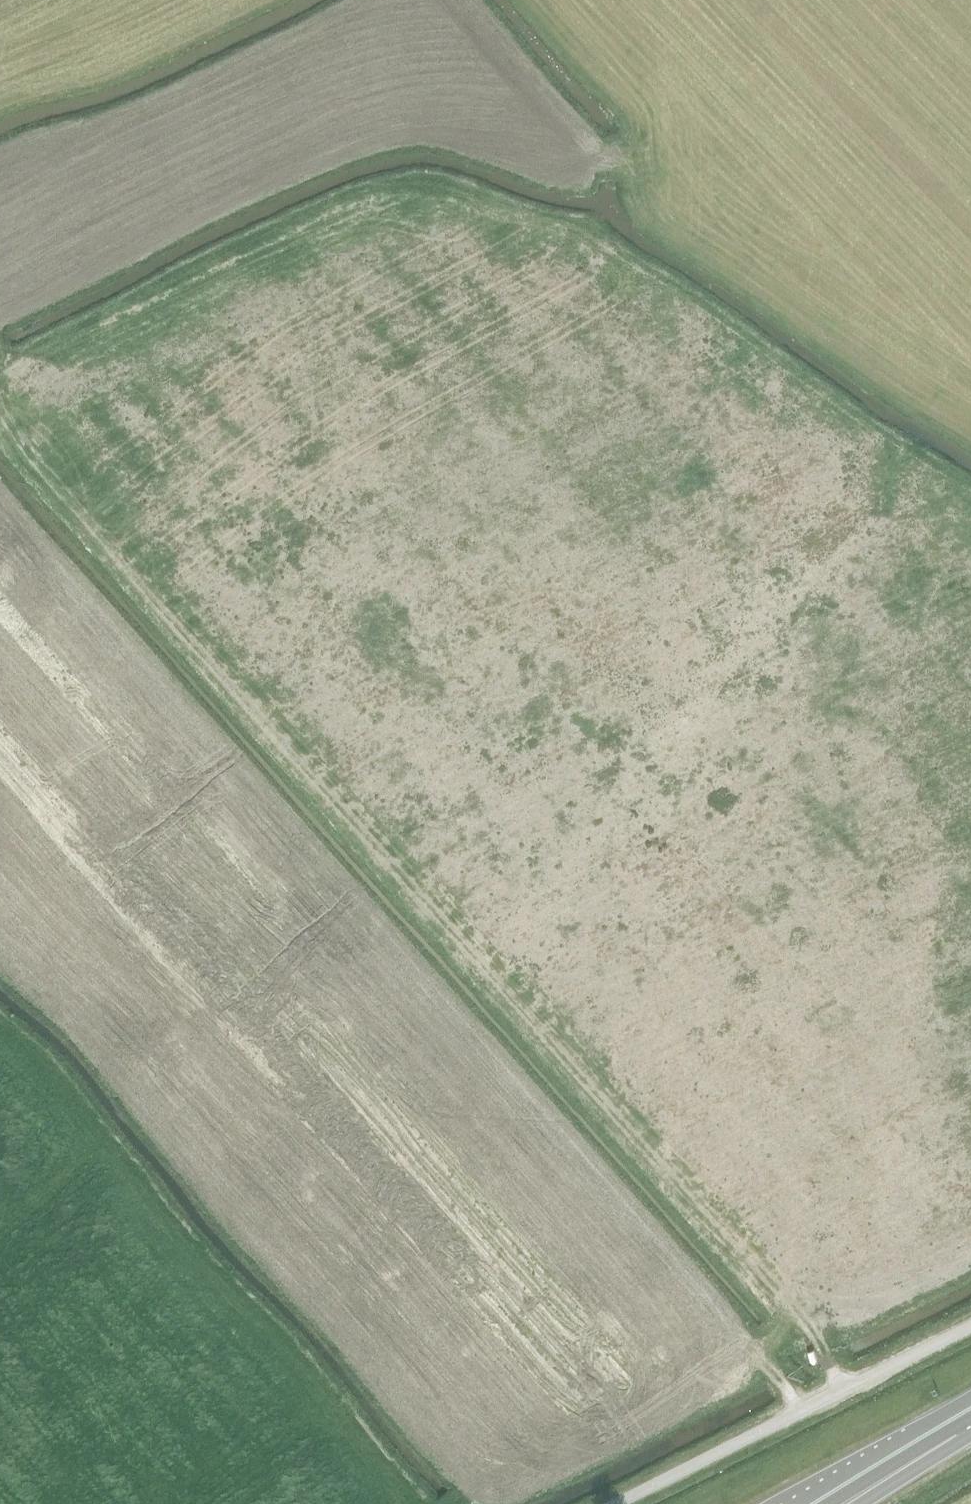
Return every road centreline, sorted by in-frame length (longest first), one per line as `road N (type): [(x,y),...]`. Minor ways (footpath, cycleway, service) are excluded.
road 1 (unclassified): [(619,1503),(970,1326)]
road 2 (trunk): [(819,1503),(970,1409)]
road 3 (trunk): [(864,1503),(958,1443),(970,1420)]

